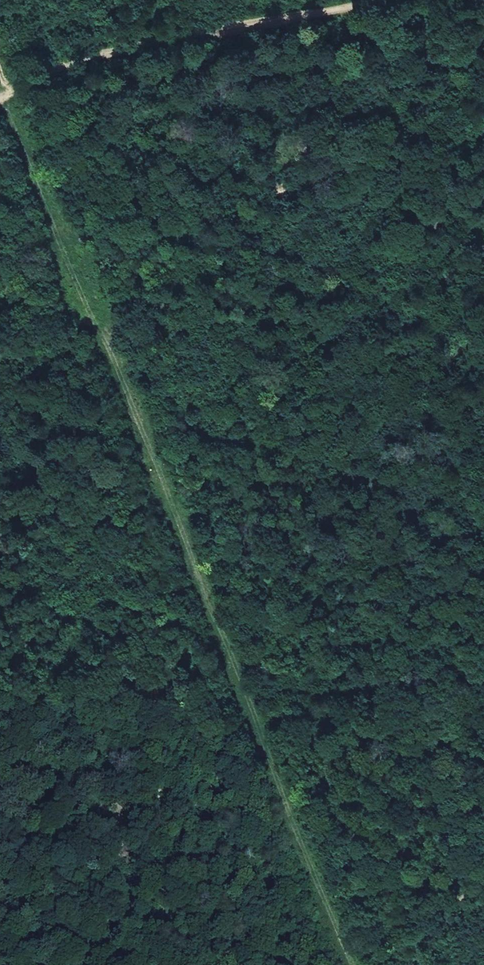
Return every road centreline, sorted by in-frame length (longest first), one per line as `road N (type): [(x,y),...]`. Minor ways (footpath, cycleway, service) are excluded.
road 1 (track): [(2,92),(350,964)]
road 2 (track): [(365,0),(92,54),(2,92)]
road 3 (track): [(372,964),(483,881)]

